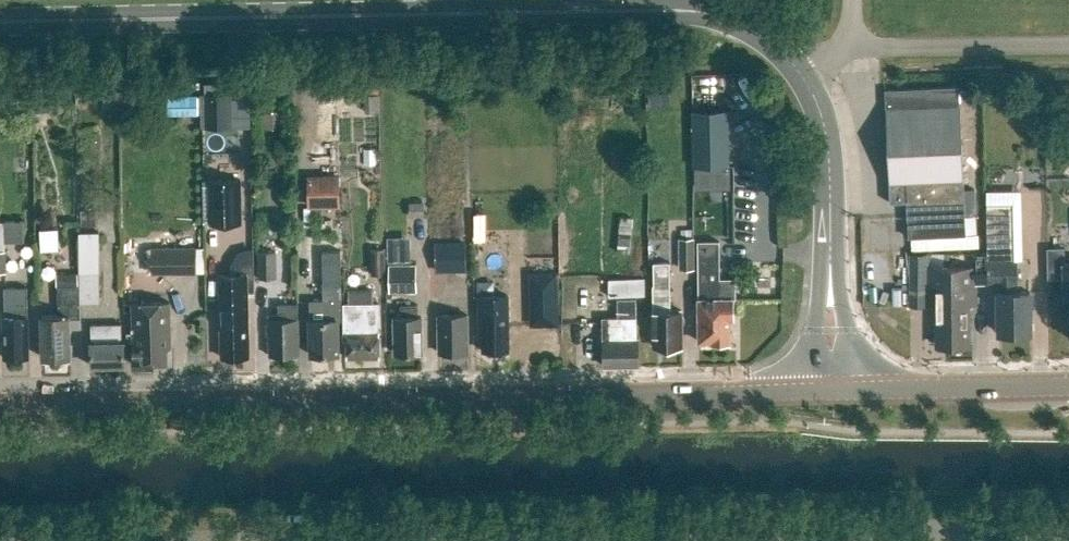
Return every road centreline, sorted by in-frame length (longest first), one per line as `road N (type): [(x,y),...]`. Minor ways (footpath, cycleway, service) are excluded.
road 1 (unclassified): [(1068,532),(70,540)]
road 2 (secondary): [(0,404),(833,389)]
road 3 (secondary): [(0,21),(679,10),(733,20)]
road 4 (secondary): [(833,389),(829,159),(817,106),(802,73),(733,20)]
road 5 (secondary): [(833,389),(1068,385)]

